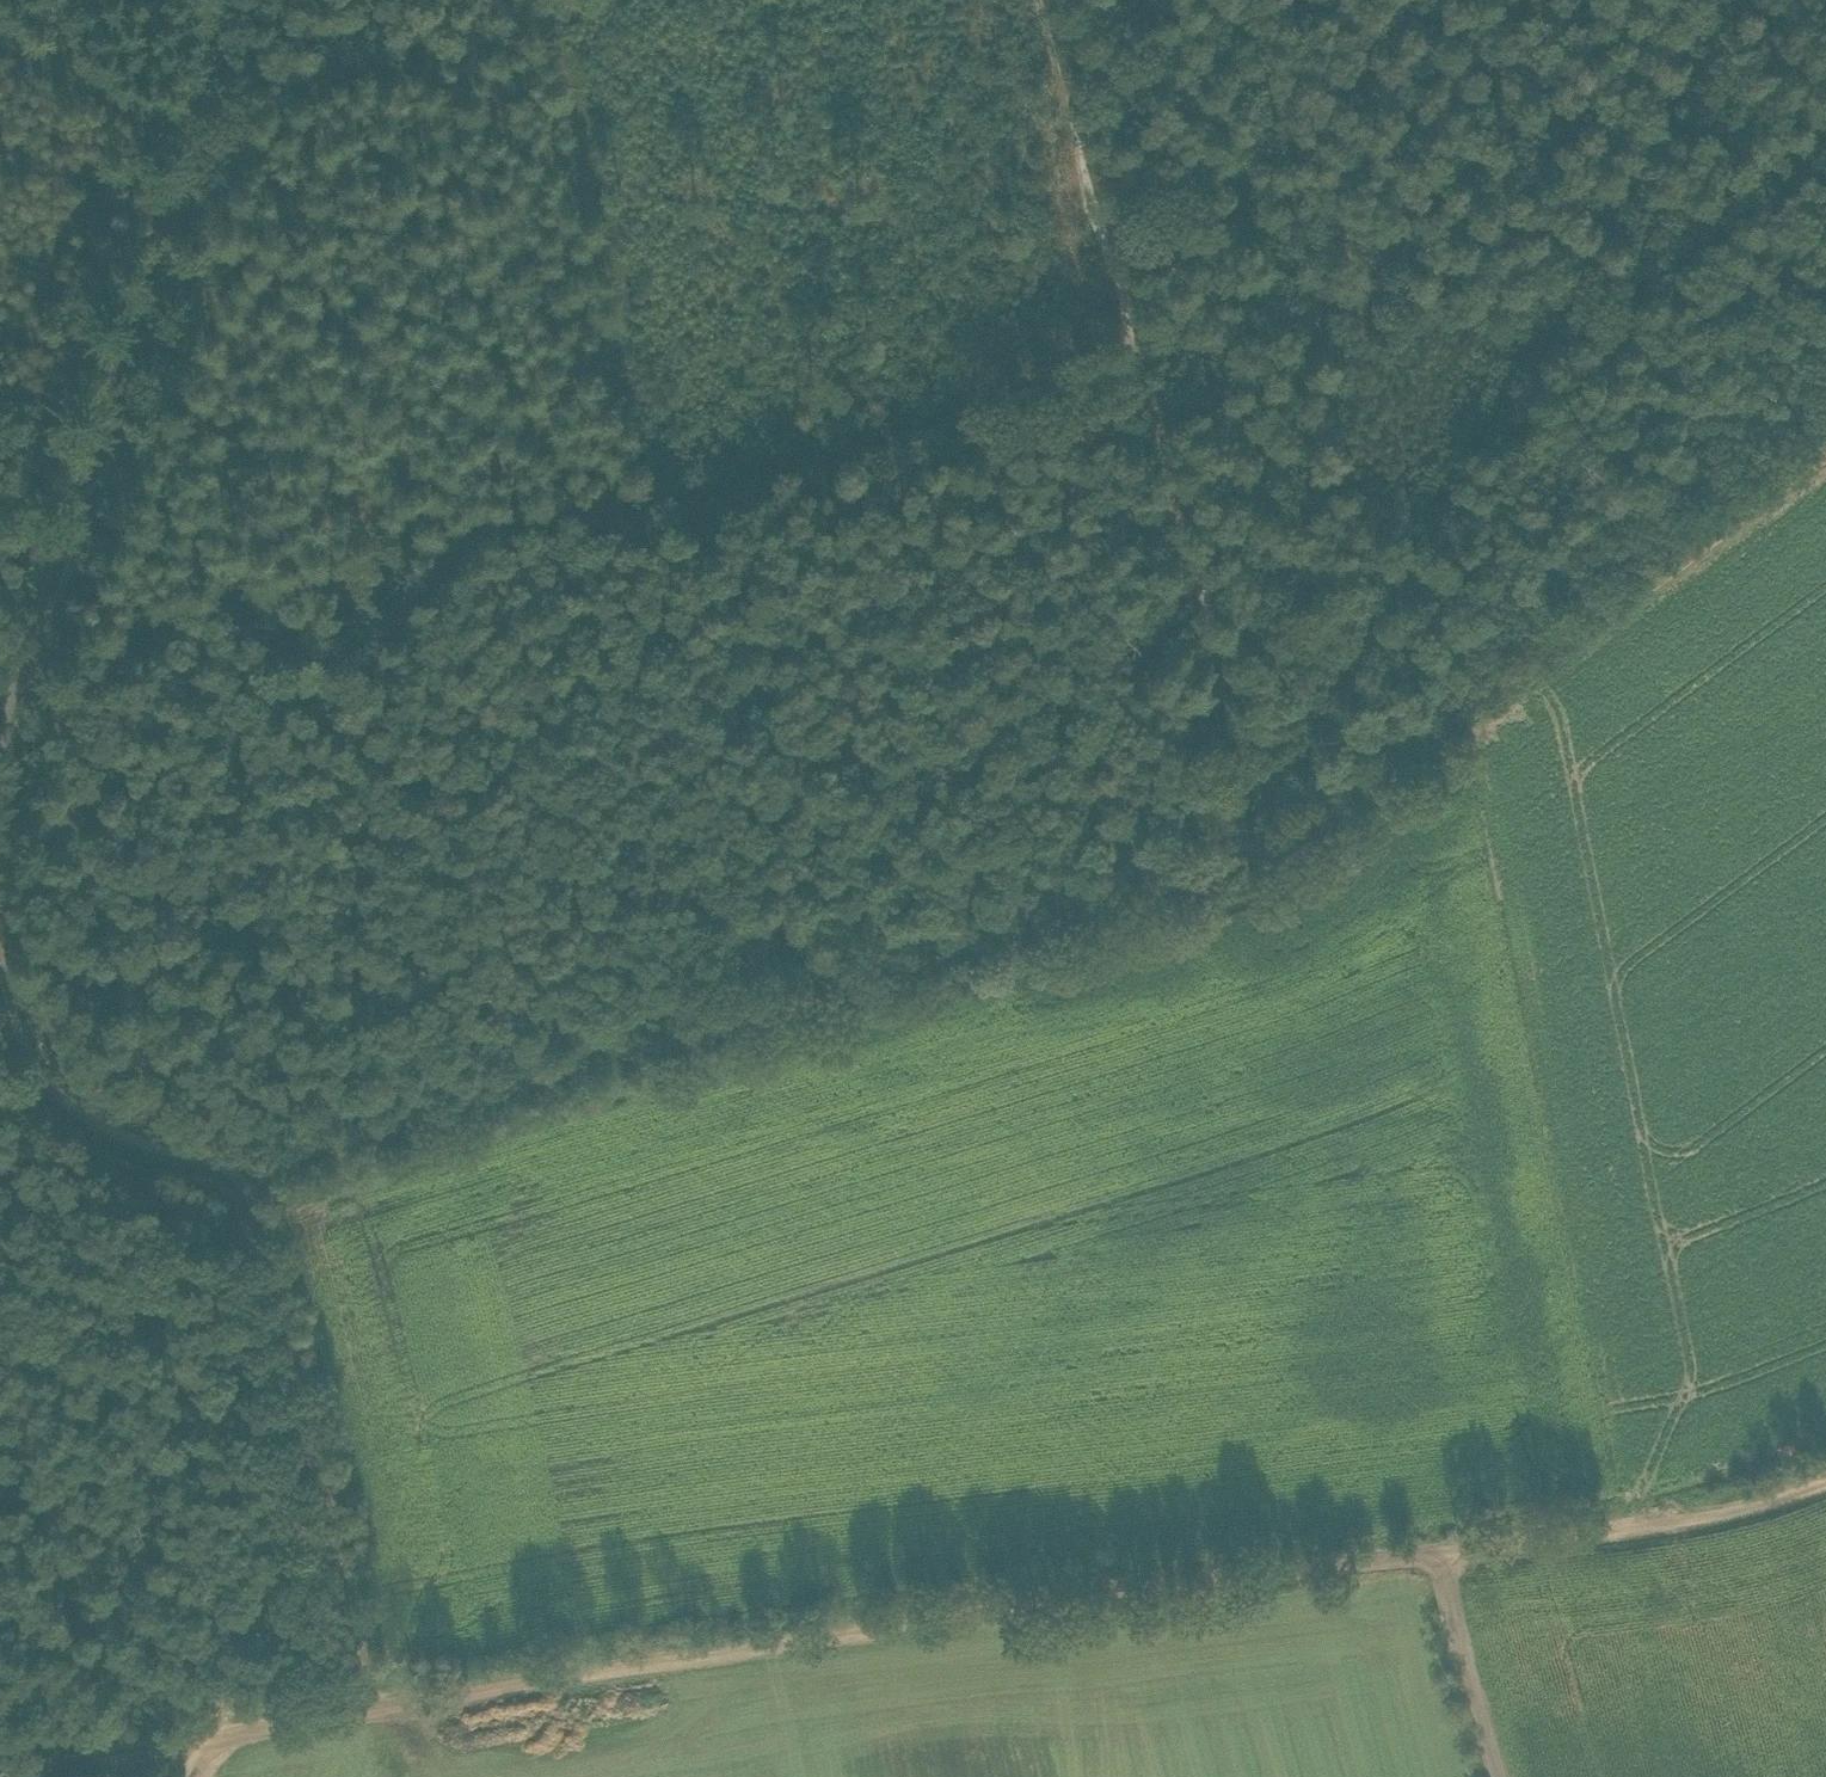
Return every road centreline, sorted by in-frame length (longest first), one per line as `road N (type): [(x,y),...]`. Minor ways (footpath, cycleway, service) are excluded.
road 1 (track): [(1825,1469),(1706,1514),(1239,1572),(384,1706)]
road 2 (track): [(1254,858),(247,1178)]
road 3 (track): [(1254,789),(1284,776),(1320,731),(1364,633),(1738,0)]
road 4 (track): [(460,531),(503,515),(757,476),(1140,364)]
road 5 (track): [(1825,456),(1293,840),(1254,858)]
road 6 (track): [(247,1178),(384,1706)]
road 7 (track): [(19,665),(460,531)]
road 8 (track): [(1140,364),(1254,789)]
road 9 (track): [(1121,0),(1063,102),(1140,364)]
road 10 (unclassified): [(1497,1776),(1432,1548)]
road 11 (track): [(193,119),(0,29)]
road 12 (track): [(8,1776),(204,1734)]
road 13 (track): [(384,1706),(204,1734)]

